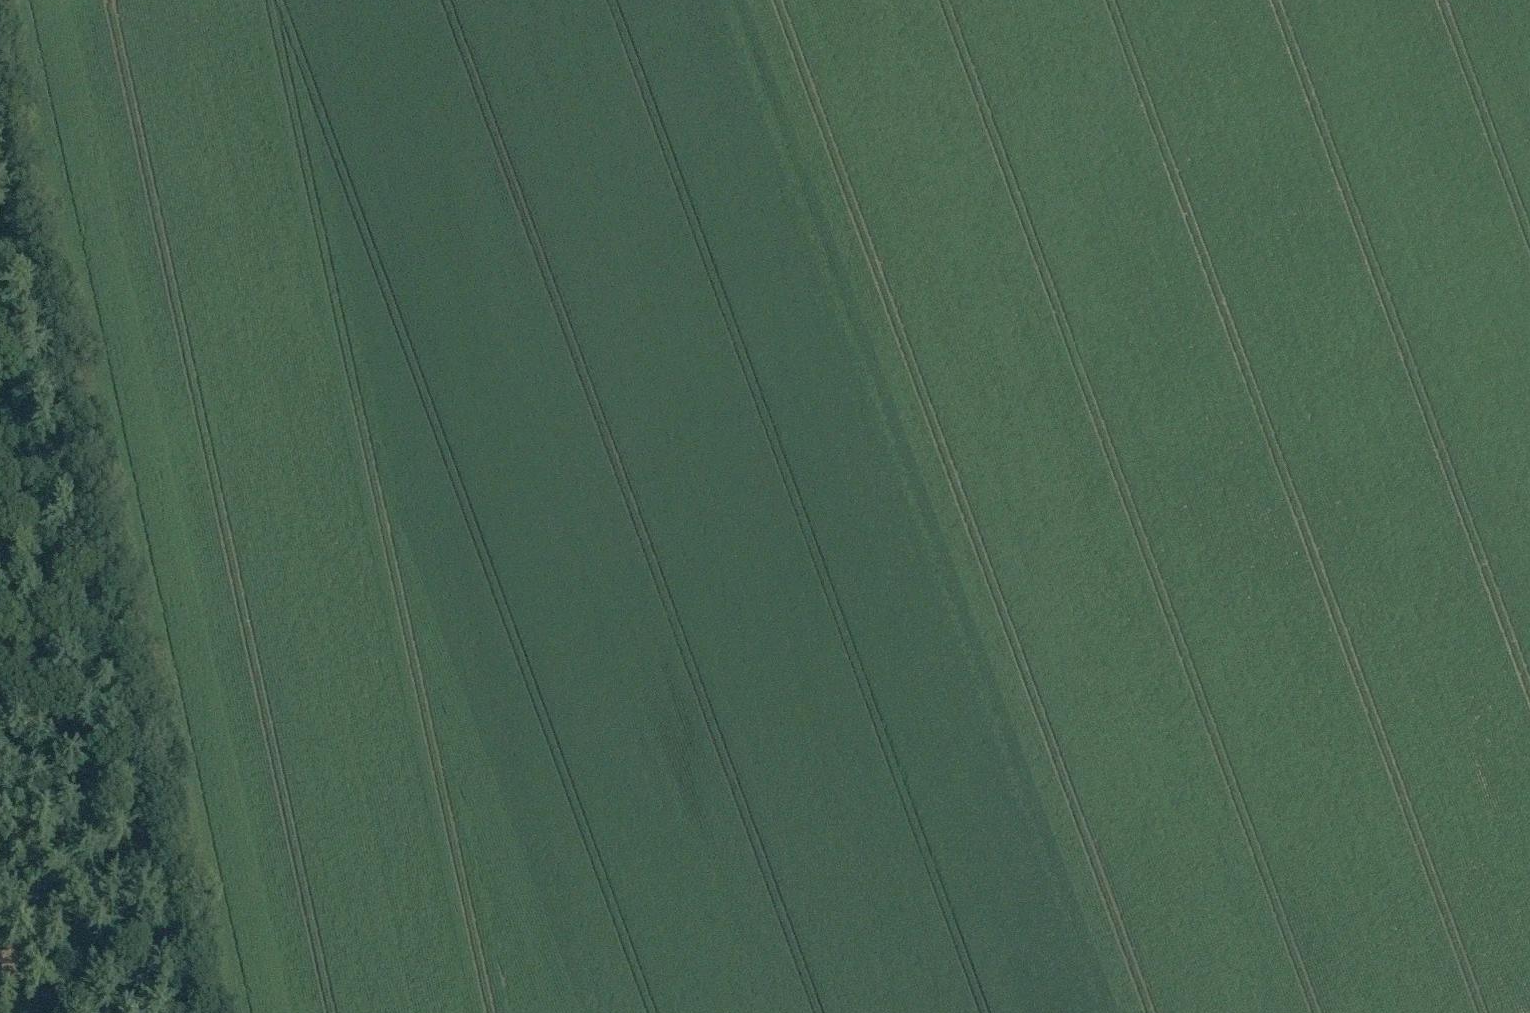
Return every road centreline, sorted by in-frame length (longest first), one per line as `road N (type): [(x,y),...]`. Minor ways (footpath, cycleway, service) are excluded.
road 1 (track): [(71,538),(176,1012)]
road 2 (track): [(0,218),(71,538),(0,561)]

